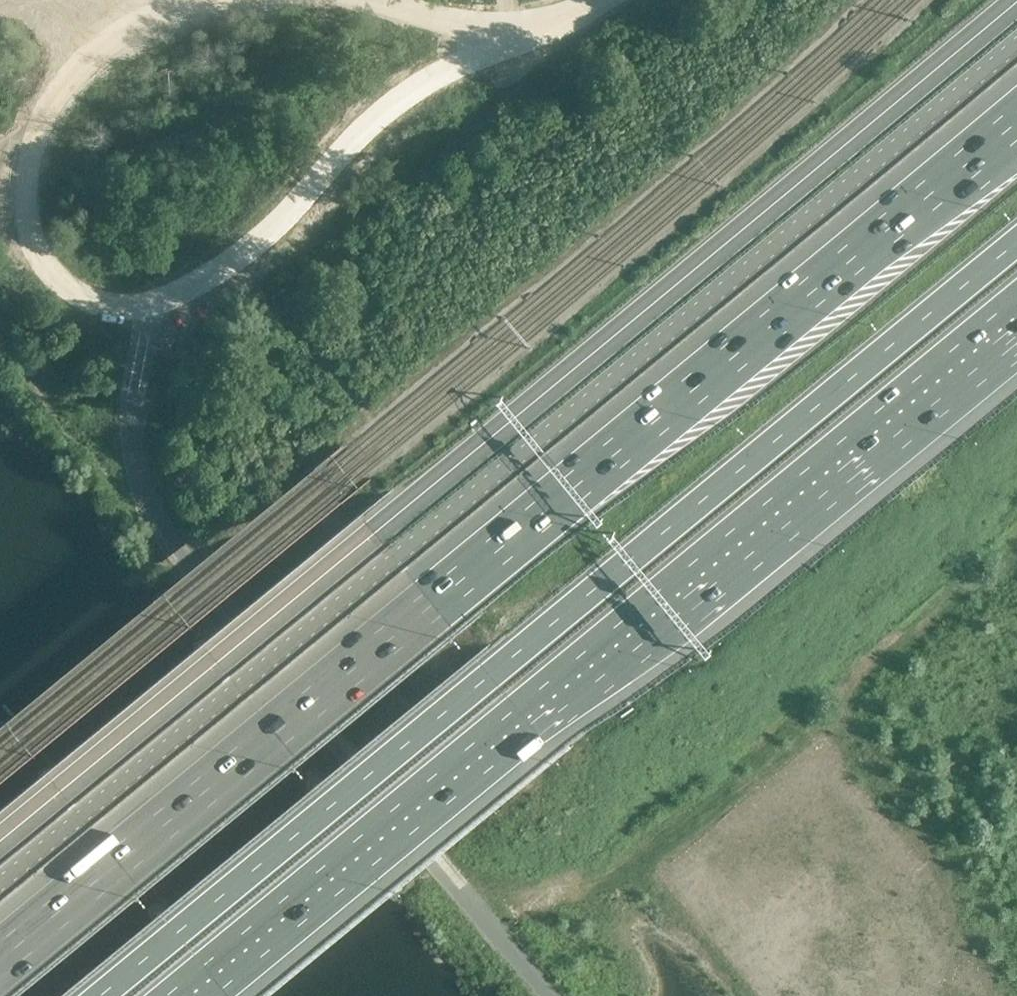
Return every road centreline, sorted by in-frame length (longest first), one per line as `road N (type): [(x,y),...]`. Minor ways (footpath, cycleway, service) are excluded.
road 1 (motorway): [(1016,114),(0,954)]
road 2 (unclassified): [(0,878),(1016,40)]
road 3 (motorway): [(1016,240),(92,995)]
road 4 (motorway): [(182,995),(1016,312)]
road 5 (unclassified): [(195,0),(139,21),(94,53),(44,114),(28,158),(25,223),(35,256),(73,299),(127,312),(179,295),(269,232),(402,97),(462,65)]
road 6 (track): [(0,347),(66,434),(102,461),(138,466)]
road 7 (unclassified): [(517,41),(357,0)]

